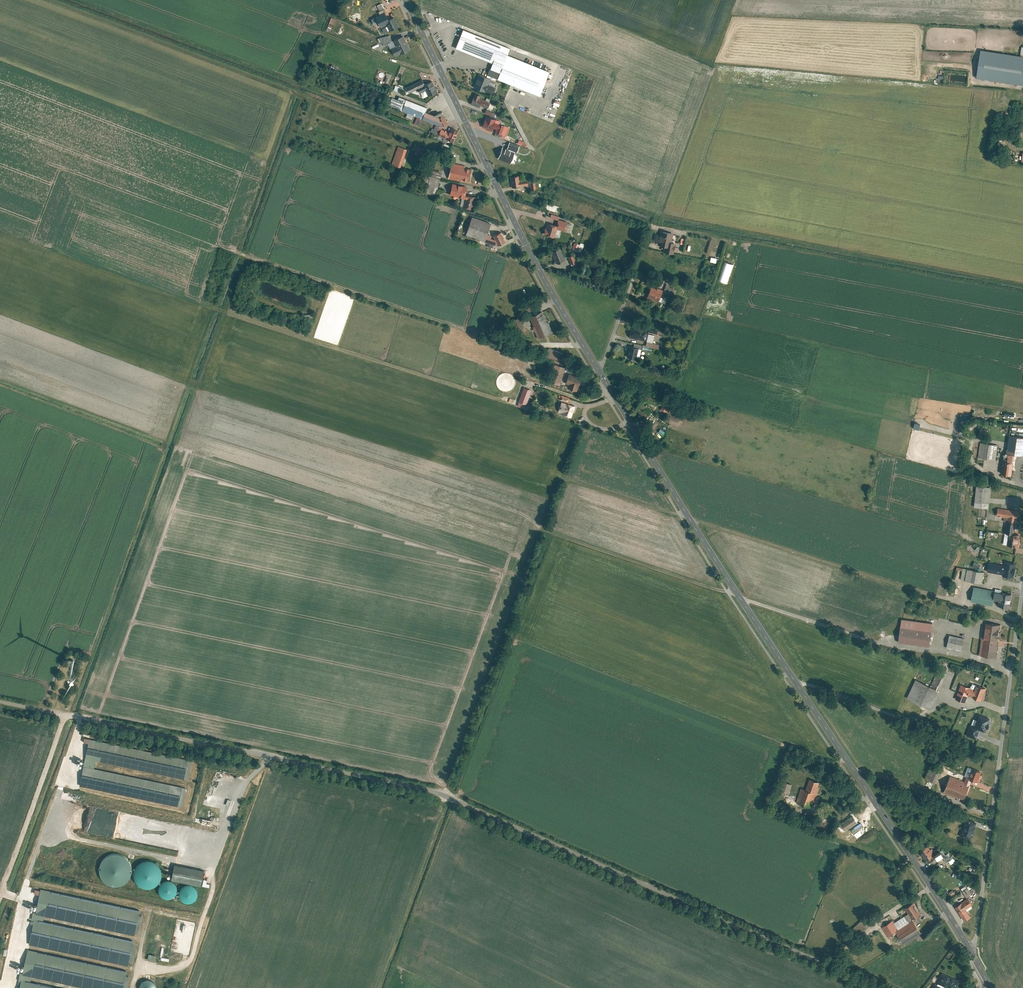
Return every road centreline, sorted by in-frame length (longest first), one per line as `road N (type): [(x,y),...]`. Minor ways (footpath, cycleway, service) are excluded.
road 1 (unclassified): [(878,987),(429,789),(0,698)]
road 2 (tertiary): [(595,370),(972,952)]
road 3 (tertiary): [(406,0),(595,370)]
road 4 (unclassified): [(972,952),(1022,570)]
road 5 (track): [(574,339),(496,336),(223,247)]
road 6 (track): [(947,599),(684,516)]
road 7 (track): [(0,880),(61,711)]
road 8 (residential): [(645,230),(595,370)]

